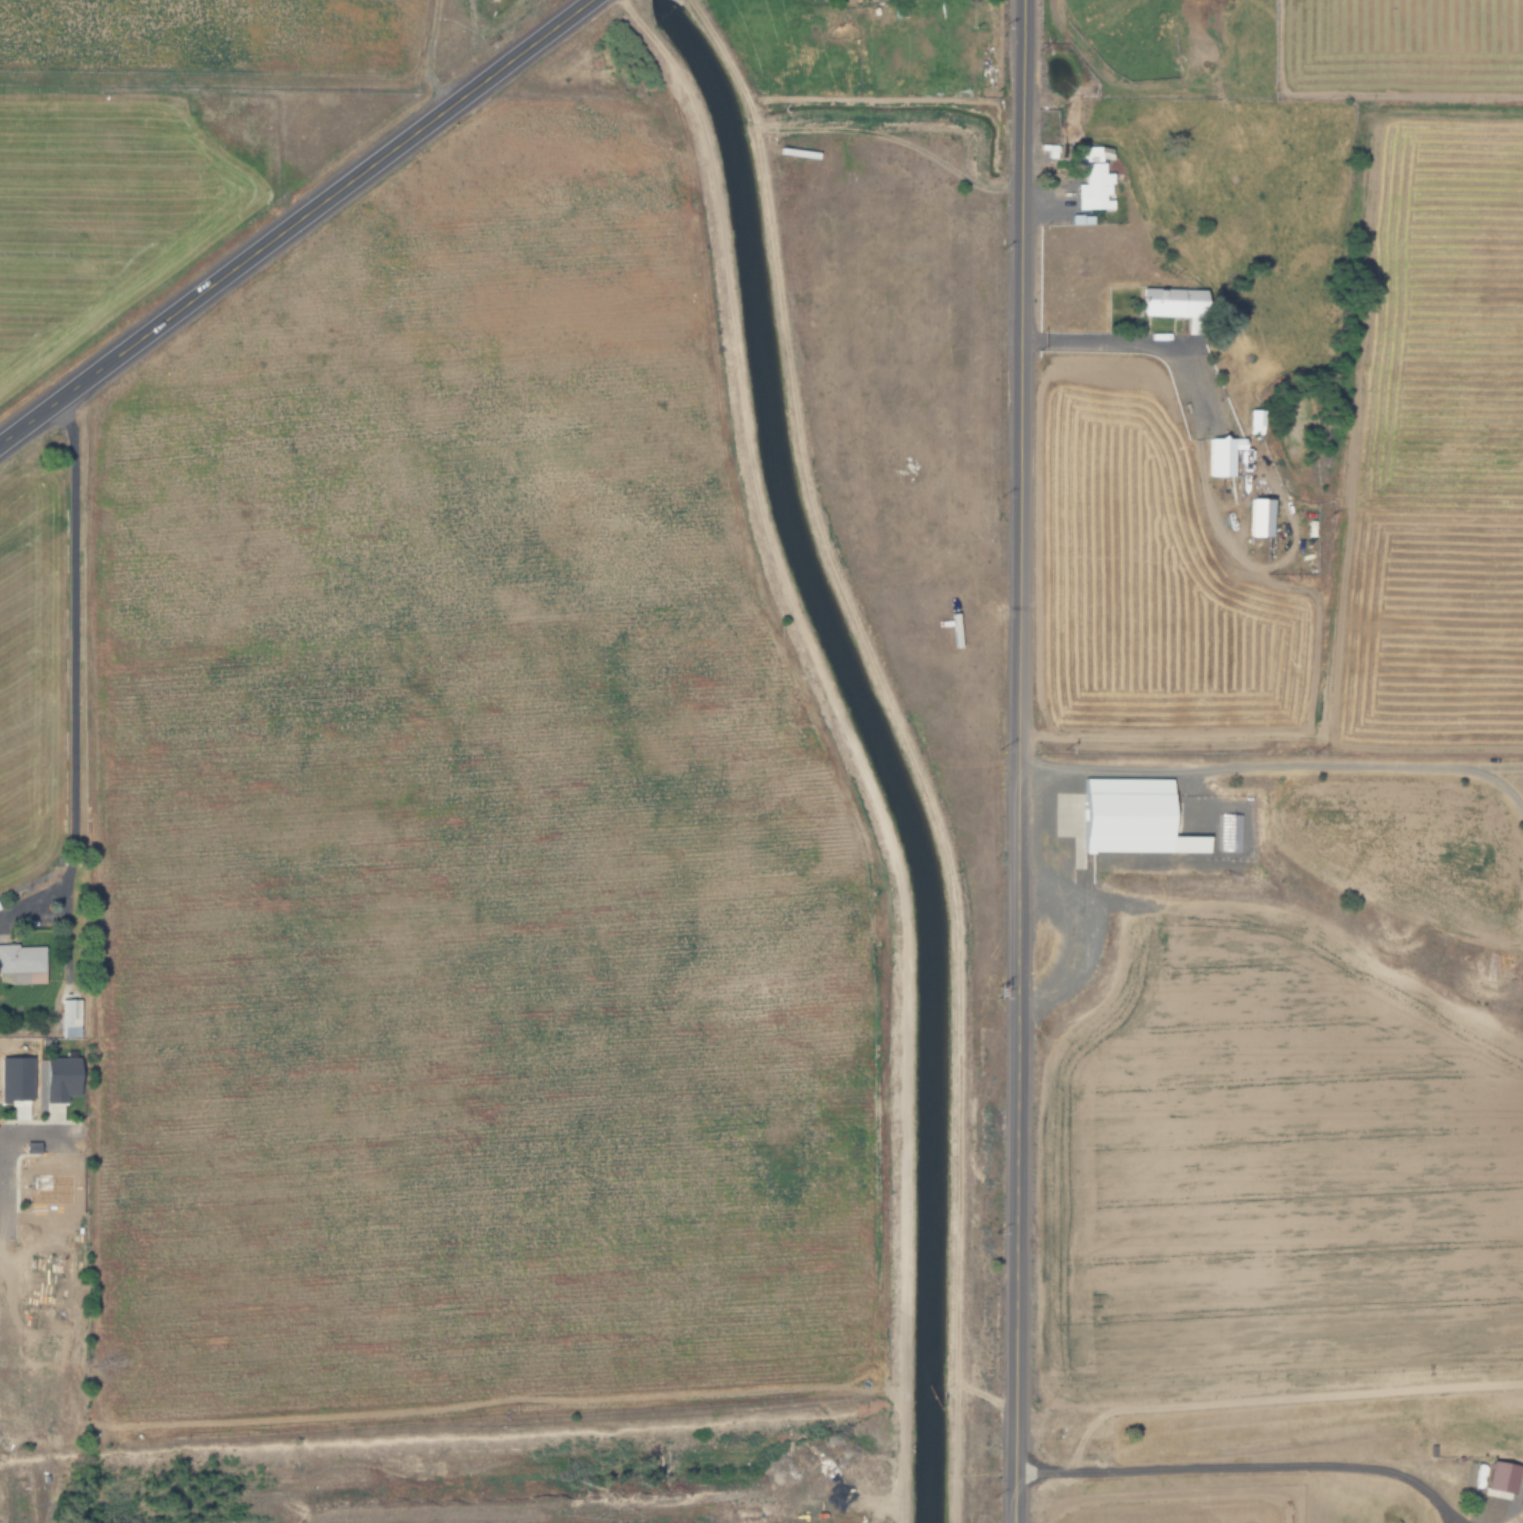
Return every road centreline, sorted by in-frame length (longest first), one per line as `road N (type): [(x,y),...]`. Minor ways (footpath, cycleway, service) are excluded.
road 1 (track): [(897,1522),(903,939),(897,867),(768,541),(698,112),(679,71),(623,0)]
road 2 (tertiary): [(1016,1522),(1021,0)]
road 3 (secondary): [(0,444),(589,0)]

